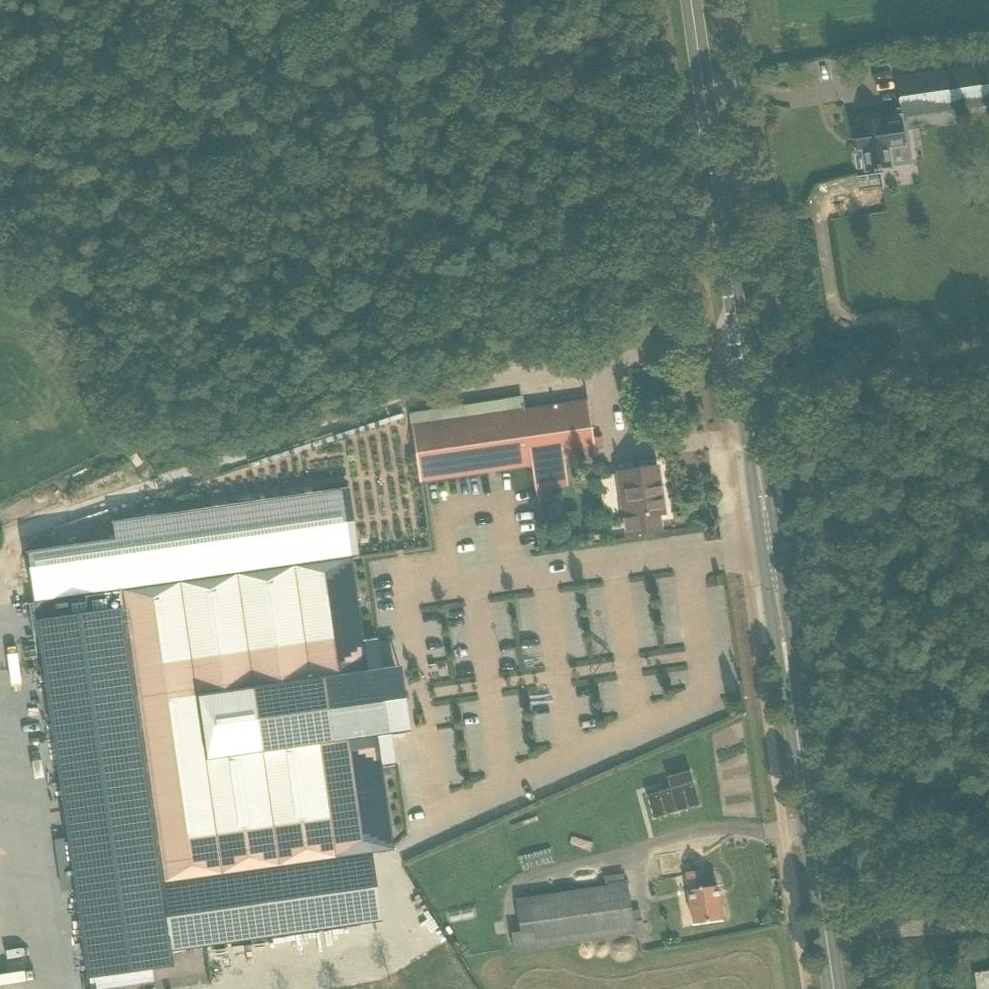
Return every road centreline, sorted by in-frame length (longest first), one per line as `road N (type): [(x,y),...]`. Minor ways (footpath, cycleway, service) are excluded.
road 1 (tertiary): [(751,420),(691,0)]
road 2 (tertiary): [(751,420),(749,456),(776,643),(793,705)]
road 3 (tertiary): [(793,705),(777,543),(751,420)]
road 4 (tertiary): [(835,988),(793,705)]
road 5 (track): [(988,389),(788,415)]

